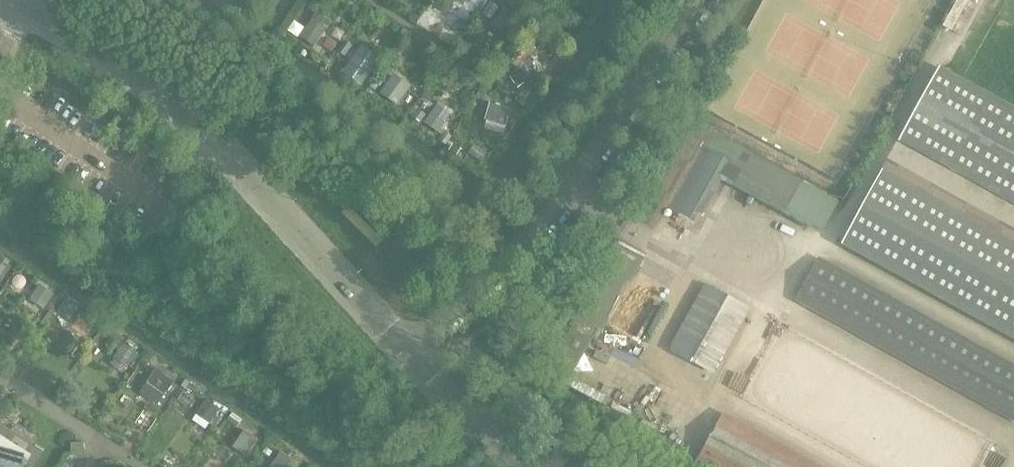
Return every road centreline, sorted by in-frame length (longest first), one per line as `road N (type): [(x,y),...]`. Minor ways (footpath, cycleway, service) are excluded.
road 1 (residential): [(415,355),(199,124),(93,44),(30,11)]
road 2 (residential): [(415,355),(527,247),(706,0)]
road 3 (unclassified): [(525,466),(415,355)]

